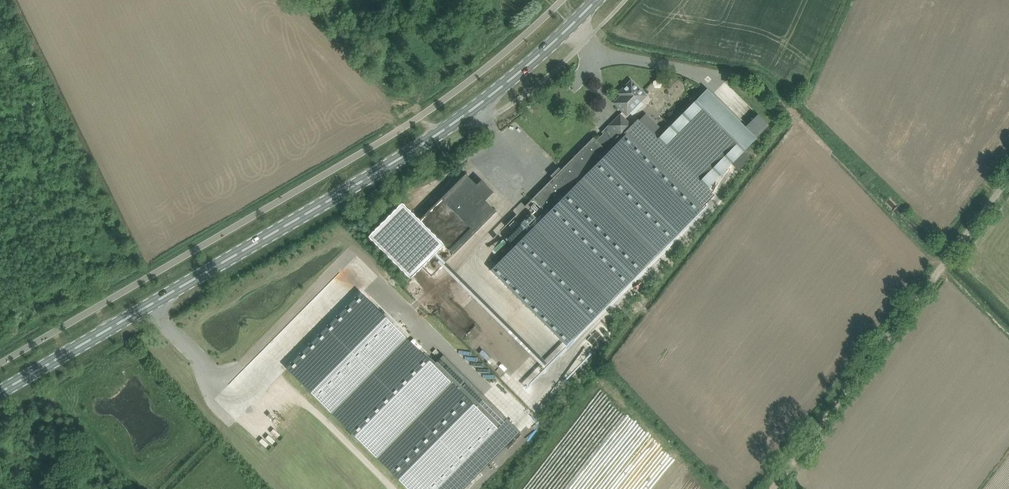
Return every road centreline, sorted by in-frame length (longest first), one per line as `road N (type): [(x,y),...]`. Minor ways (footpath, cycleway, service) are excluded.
road 1 (primary): [(0,392),(435,135),(596,0)]
road 2 (unclassified): [(771,488),(1008,176)]
road 3 (track): [(316,3),(435,135)]

